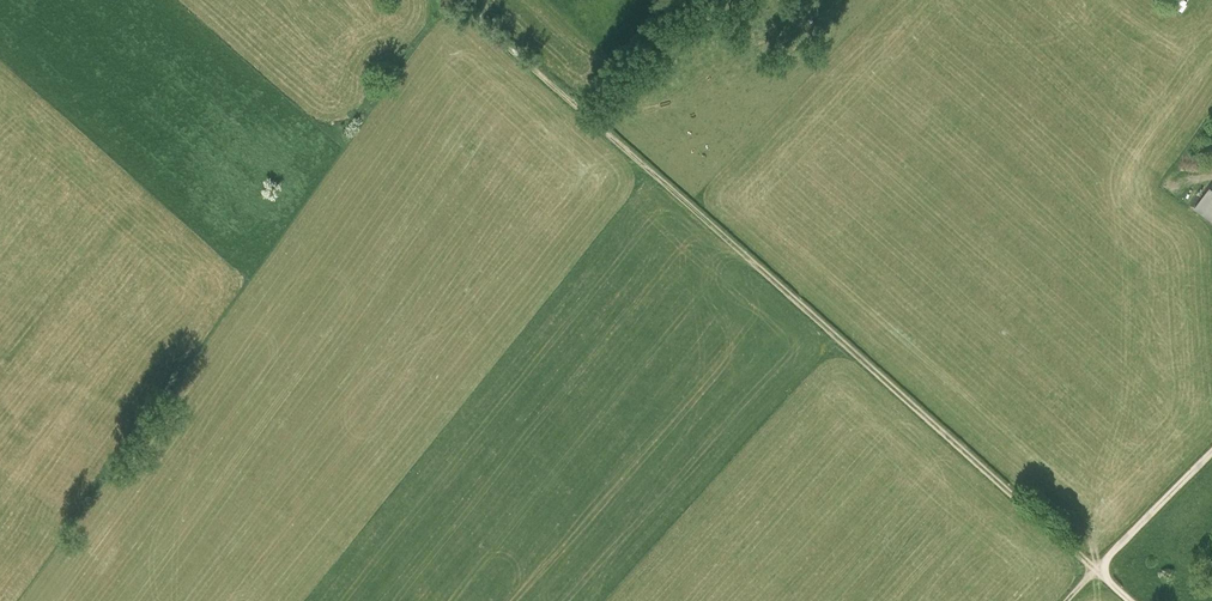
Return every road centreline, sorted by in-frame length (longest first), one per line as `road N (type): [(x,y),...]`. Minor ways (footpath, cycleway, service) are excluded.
road 1 (track): [(1096,569),(468,0)]
road 2 (track): [(1211,452),(1096,569)]

